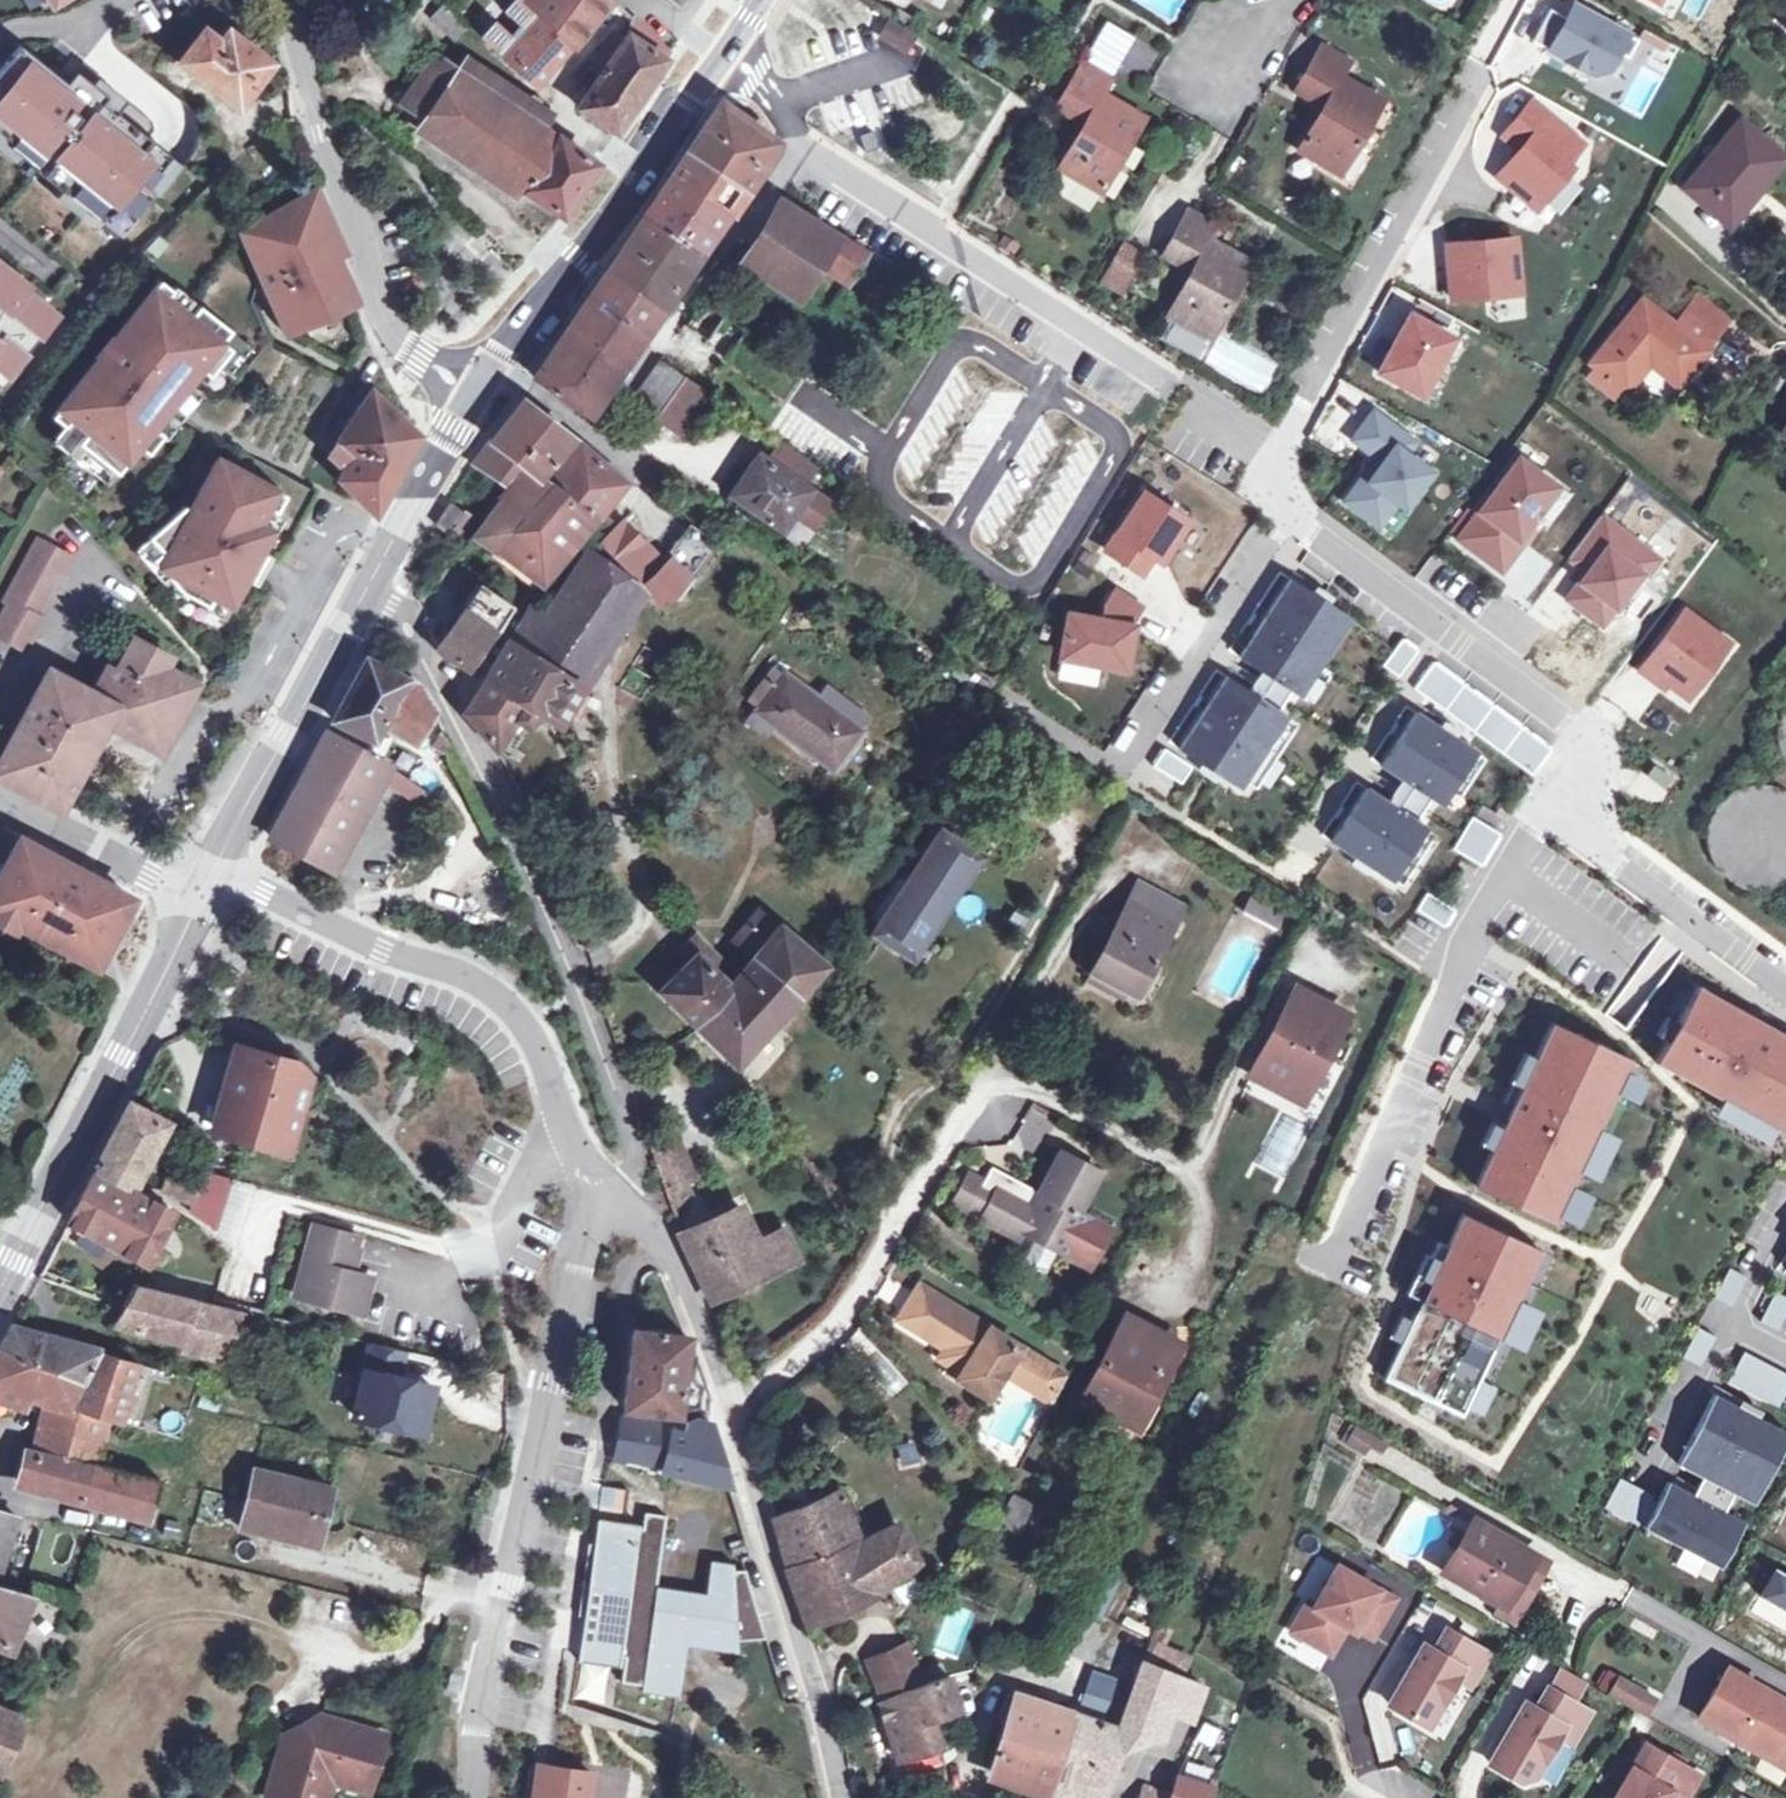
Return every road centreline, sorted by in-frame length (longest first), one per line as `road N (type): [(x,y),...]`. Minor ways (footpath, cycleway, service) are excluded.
road 1 (residential): [(1197,1225),(1204,1185),(994,1078),(970,1094),(839,1315),(797,1360),(727,1405)]
road 2 (residential): [(371,585),(441,700),(572,968),(634,1148),(629,1179),(608,1210)]
road 3 (unclassified): [(608,1210),(585,1239),(464,1797)]
road 4 (unclassified): [(218,868),(485,989),(538,1044),(571,1144),(608,1210)]
road 5 (residential): [(1551,800),(1475,931),(1323,1266)]
road 6 (residential): [(1551,800),(1582,723),(1290,514),(1261,453)]
road 7 (primary): [(475,397),(570,275),(748,0)]
road 8 (unclassified): [(475,397),(413,354),(383,320),(330,183),(282,0)]
road 9 (primary): [(9,1298),(202,900)]
road 10 (residential): [(1261,453),(1470,98)]
road 11 (unclassified): [(727,1405),(838,1797)]
road 12 (primary): [(218,868),(371,585)]
road 13 (residential): [(1785,984),(1584,834),(1551,800)]
road 14 (unclassified): [(608,1210),(654,1236),(689,1288),(727,1405)]
road 15 (residential): [(0,794),(202,900)]
road 16 (primary): [(371,585),(475,397)]

